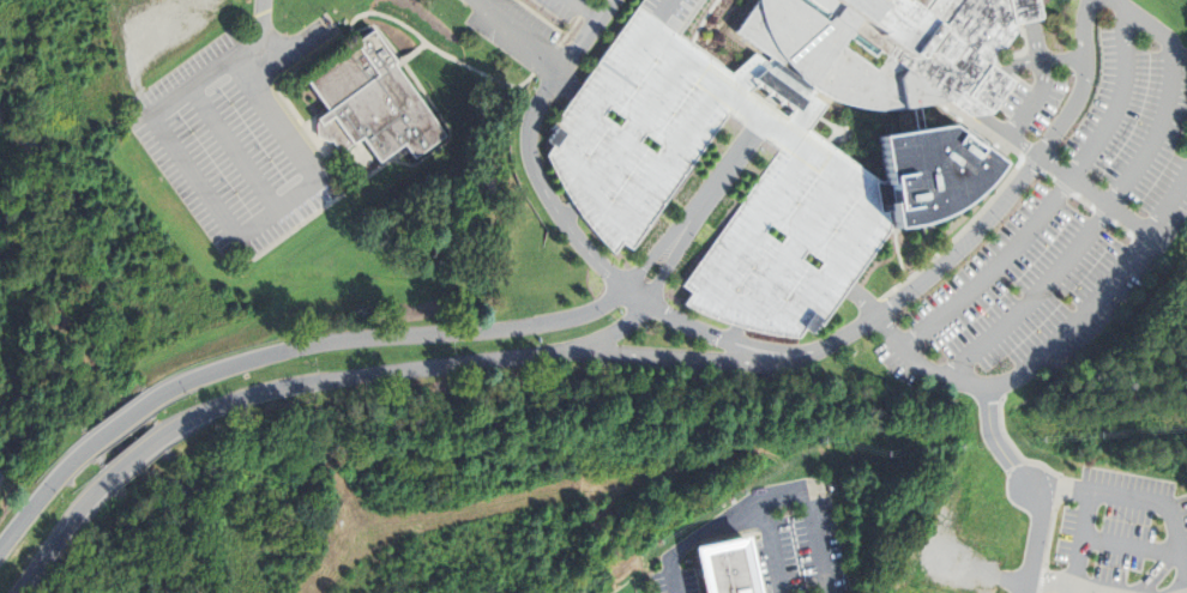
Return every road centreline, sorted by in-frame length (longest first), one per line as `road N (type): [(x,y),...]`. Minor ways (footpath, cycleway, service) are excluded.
road 1 (residential): [(475,0),(562,67),(534,114),(528,147),(558,213),(601,266),(675,319),(742,346),(794,356),(878,317),(982,229),(1072,105),(1083,78),(1087,0)]

